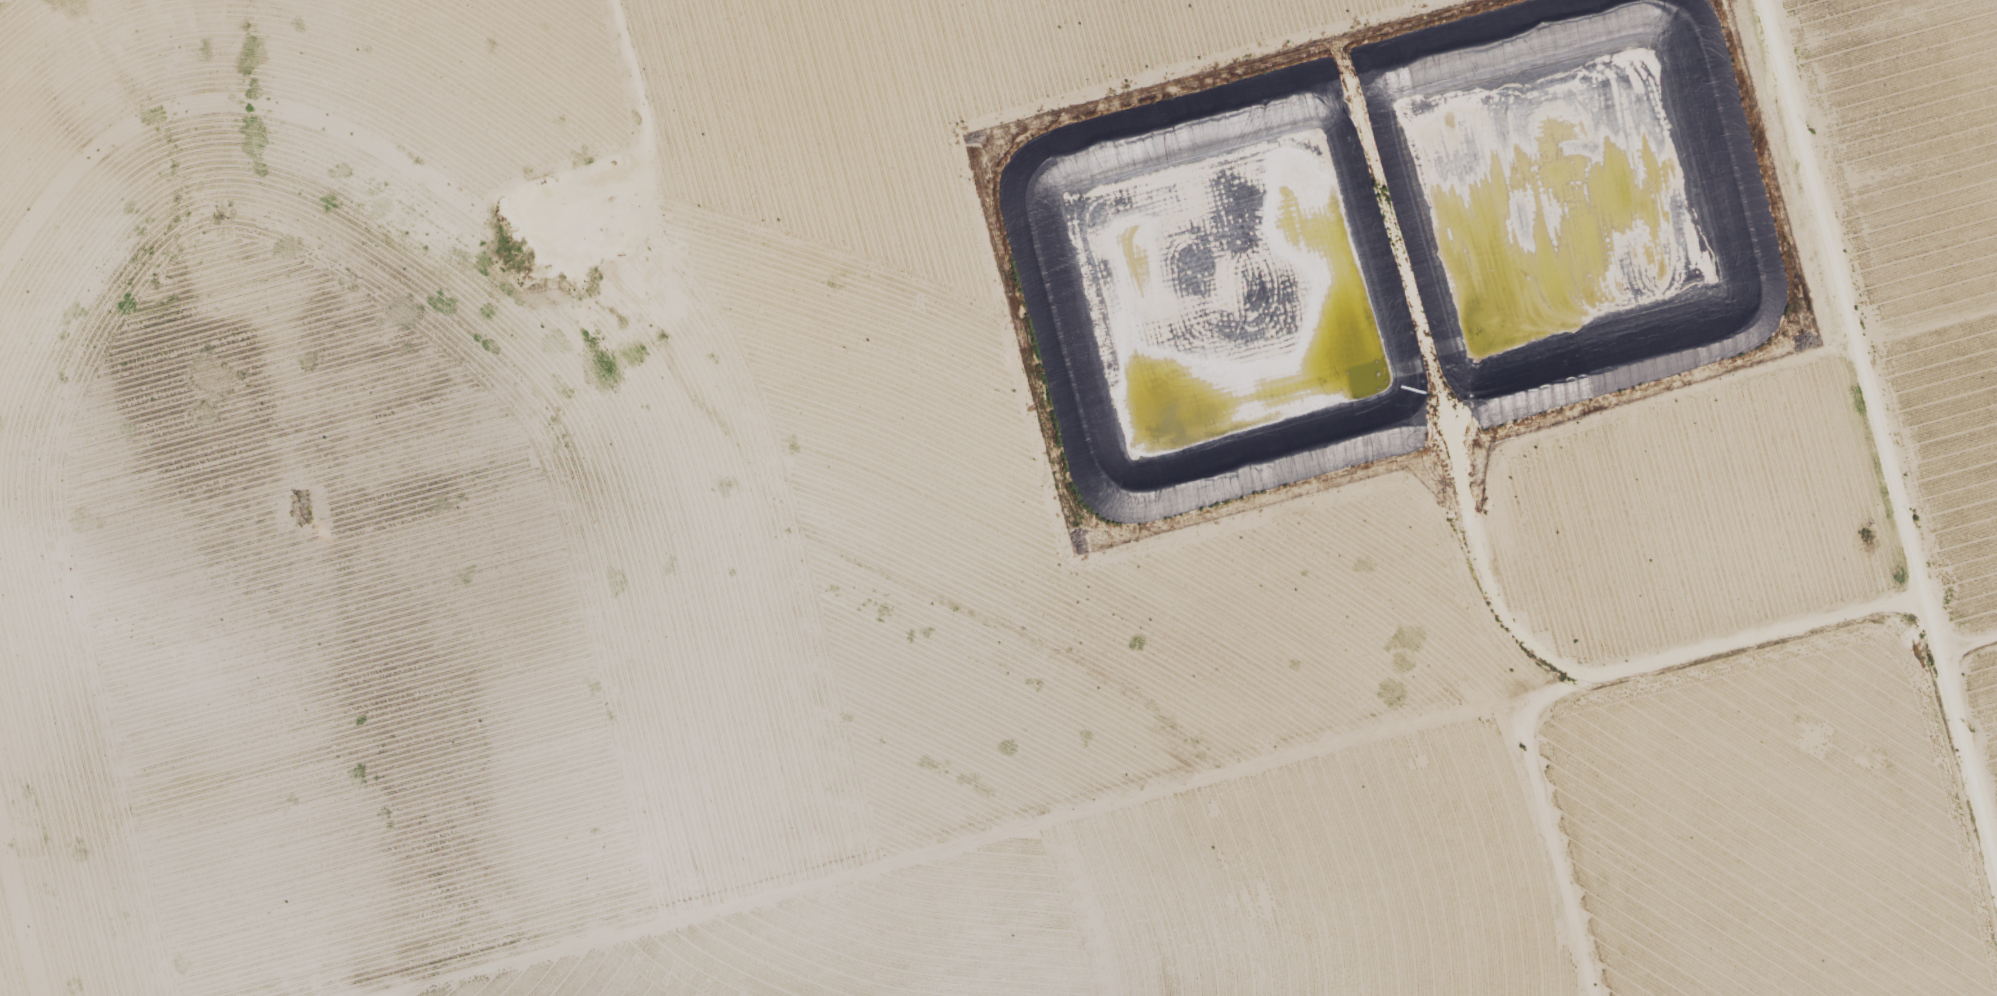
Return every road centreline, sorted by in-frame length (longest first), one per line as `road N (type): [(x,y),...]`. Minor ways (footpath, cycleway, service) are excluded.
road 1 (track): [(508,995),(531,979),(585,908),(1507,732),(1532,697),(1927,591)]
road 2 (track): [(1776,0),(1927,591),(1947,626),(1952,692),(1967,702),(1996,818)]
road 3 (track): [(1578,995),(1567,948),(1552,943),(1507,732)]

